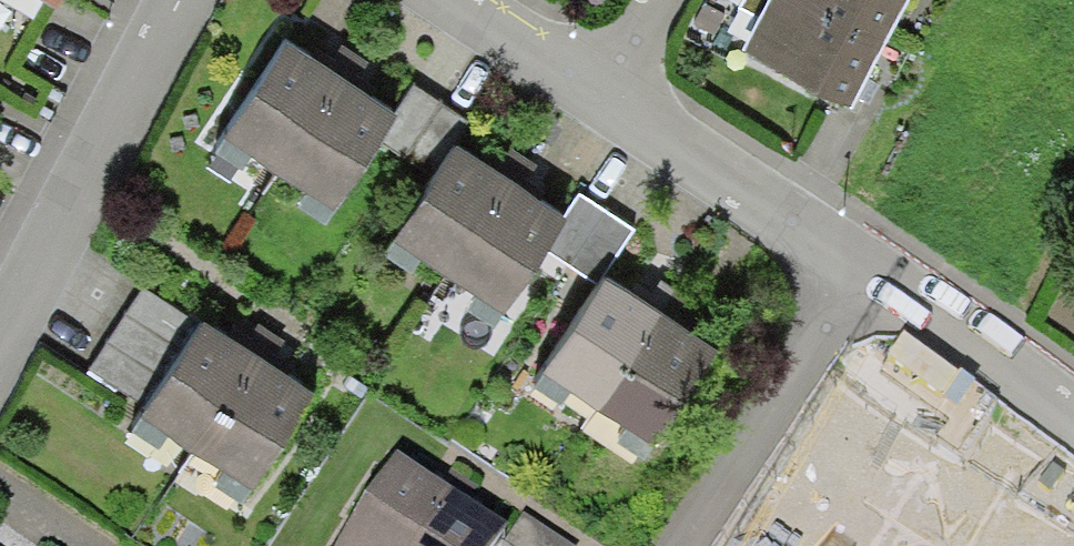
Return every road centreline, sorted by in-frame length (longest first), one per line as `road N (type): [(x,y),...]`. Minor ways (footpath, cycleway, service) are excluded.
road 1 (residential): [(0,310),(173,0)]
road 2 (residential): [(684,545),(863,278)]
road 3 (residential): [(863,278),(601,98)]
road 4 (residential): [(1073,429),(863,278)]
road 5 (residential): [(601,98),(464,0)]

